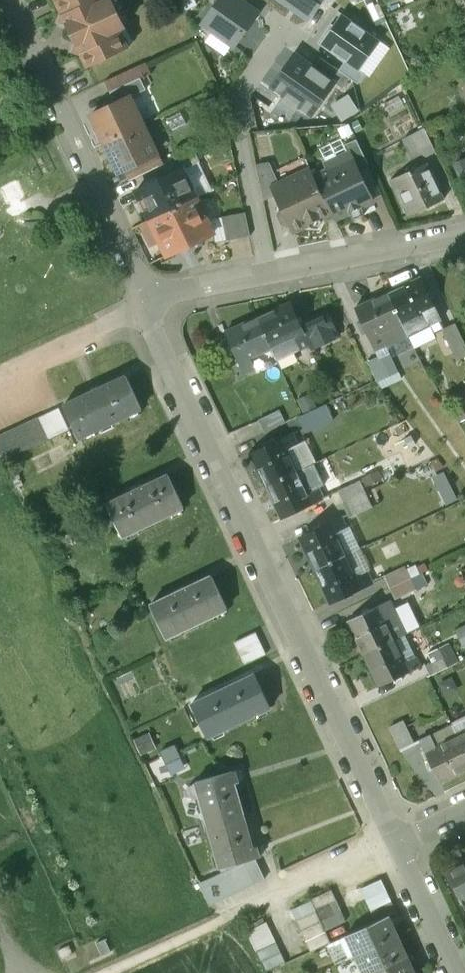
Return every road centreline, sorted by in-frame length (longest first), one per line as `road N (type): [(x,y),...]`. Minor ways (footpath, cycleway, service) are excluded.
road 1 (residential): [(150,300),(166,357),(392,845)]
road 2 (residential): [(13,0),(150,300)]
road 3 (residential): [(267,278),(239,96),(281,38)]
road 4 (residential): [(267,278),(464,242)]
road 5 (track): [(0,373),(150,300)]
road 6 (residential): [(392,845),(458,972)]

